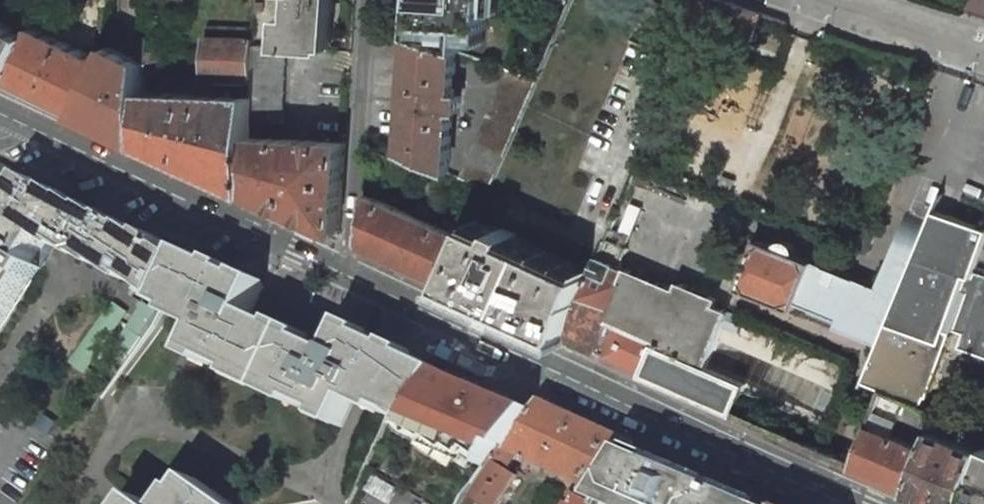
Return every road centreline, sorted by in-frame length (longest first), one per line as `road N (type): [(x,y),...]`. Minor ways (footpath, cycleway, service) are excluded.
road 1 (secondary): [(346,271),(851,503)]
road 2 (secondary): [(0,110),(346,271)]
road 3 (residential): [(366,0),(346,271)]
road 4 (residential): [(983,56),(815,0)]

